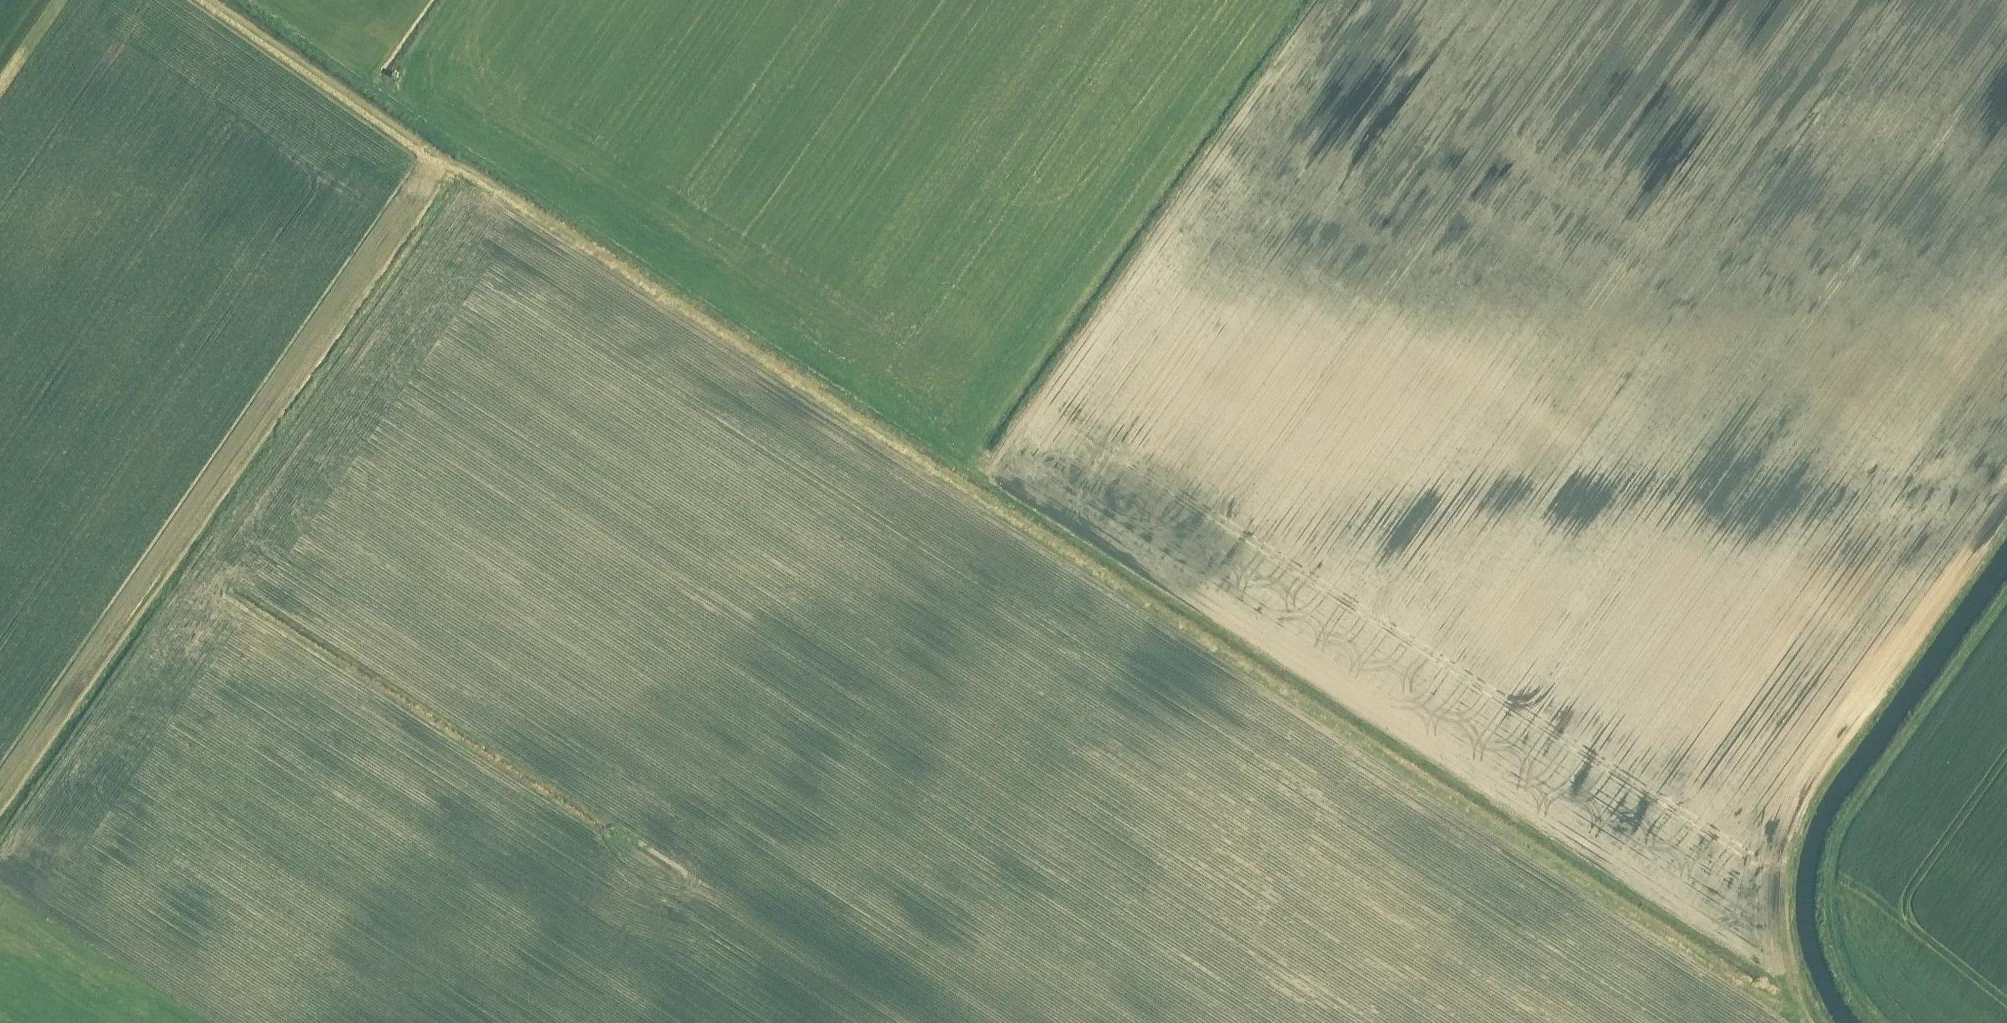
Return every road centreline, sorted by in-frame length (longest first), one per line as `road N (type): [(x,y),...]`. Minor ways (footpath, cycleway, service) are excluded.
road 1 (track): [(2006,532),(1805,826),(1794,877),(1795,934),(1820,1022)]

